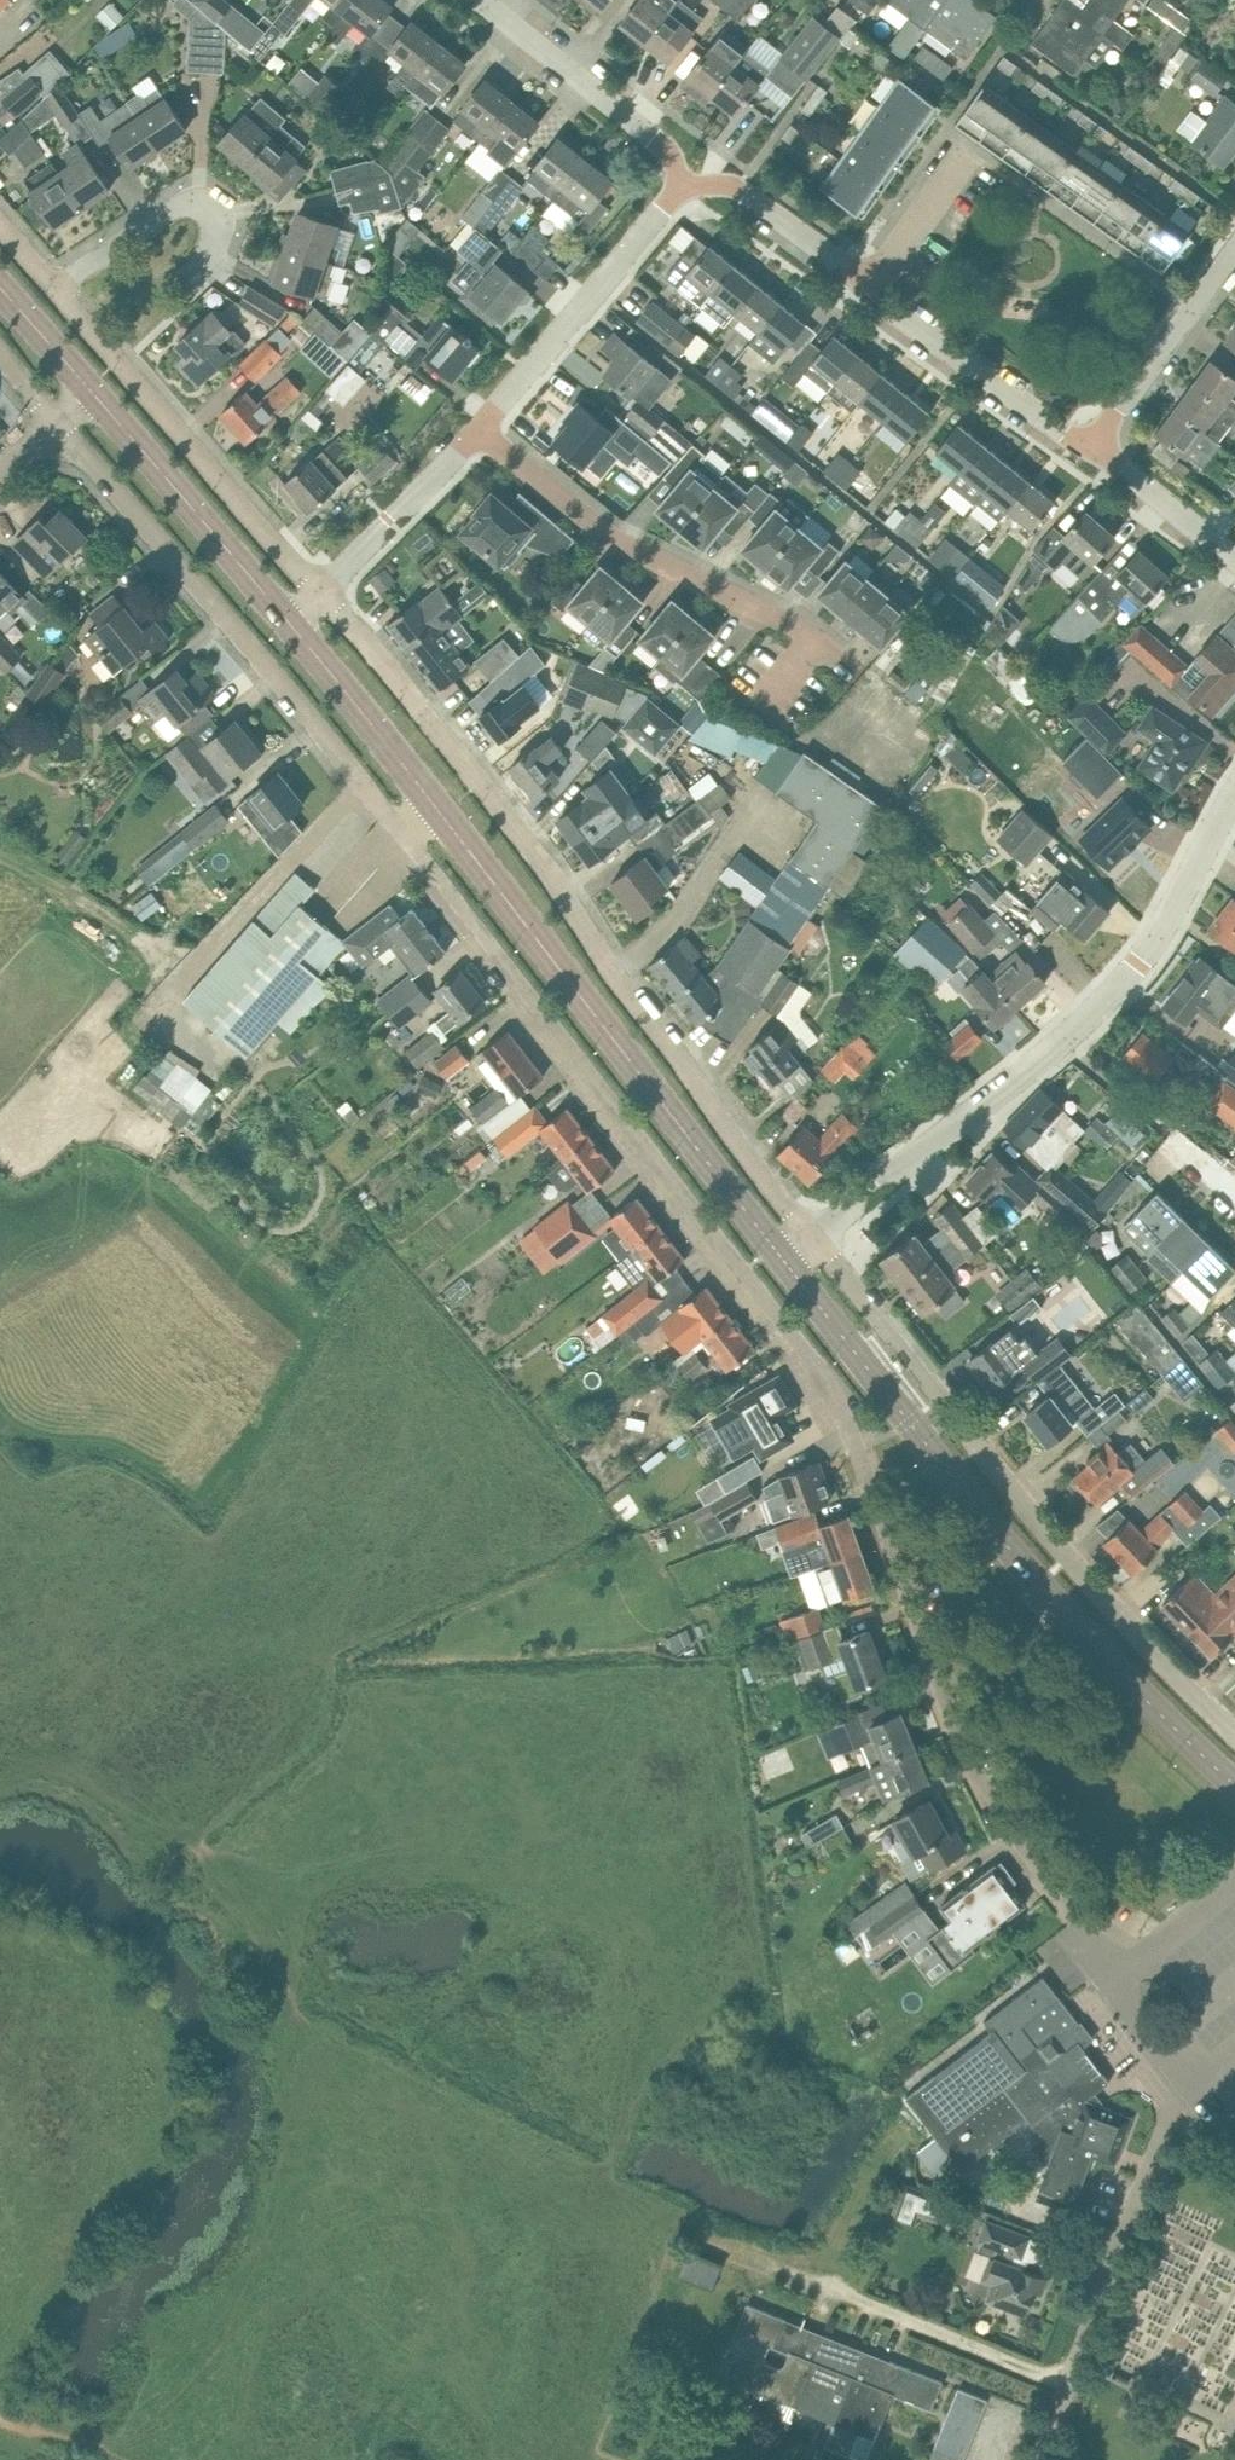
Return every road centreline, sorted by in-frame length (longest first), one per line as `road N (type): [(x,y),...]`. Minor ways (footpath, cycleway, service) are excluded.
road 1 (residential): [(403,831),(848,1418),(957,1727),(1029,1869),(1110,1981)]
road 2 (residential): [(813,1239),(445,732),(320,585)]
road 3 (secondary): [(1234,1781),(1071,1623),(780,1258)]
road 4 (residential): [(813,1239),(1074,1552),(1234,1725)]
road 5 (residential): [(813,1239),(1063,1039),(1152,946),(1234,790)]
road 6 (secondary): [(780,1258),(432,800)]
road 7 (residential): [(48,421),(403,831)]
road 8 (residential): [(473,434),(640,562),(785,616),(823,642),(773,703)]
road 9 (residential): [(864,297),(974,145),(1192,303)]
road 10 (residential): [(1032,2459),(1187,2083)]
road 11 (residential): [(320,585),(53,288)]
road 12 (residential): [(473,434),(682,184)]
road 13 (secondary): [(280,613),(91,388)]
road 14 (residential): [(682,184),(655,135),(482,0)]
road 15 (residential): [(1083,452),(864,297)]
road 16 (residential): [(53,288),(195,202),(214,214),(216,229),(188,273)]
road 17 (secondary): [(432,800),(280,613)]
road 18 (residential): [(864,297),(846,266),(744,193),(682,184)]
road 19 (residential): [(320,585),(473,434)]
road 20 (residential): [(1234,564),(1083,452)]
road 21 (residential): [(1083,452),(1192,303)]
road 22 (residential): [(1110,1981),(1234,1883)]
road 23 (secondary): [(91,388),(0,285)]

